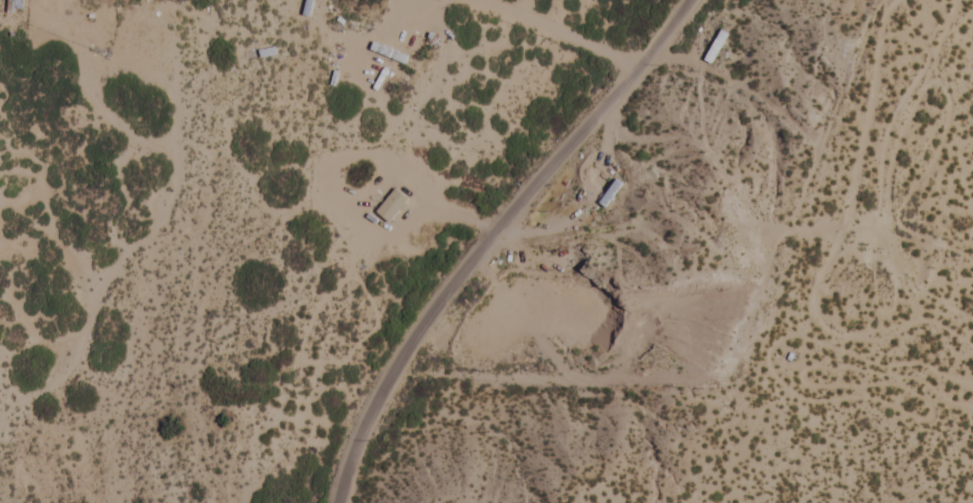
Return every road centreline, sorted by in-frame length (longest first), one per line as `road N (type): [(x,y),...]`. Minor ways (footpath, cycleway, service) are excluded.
road 1 (residential): [(378,502),(411,391),(452,304),(672,0)]
road 2 (residential): [(479,265),(316,228)]

